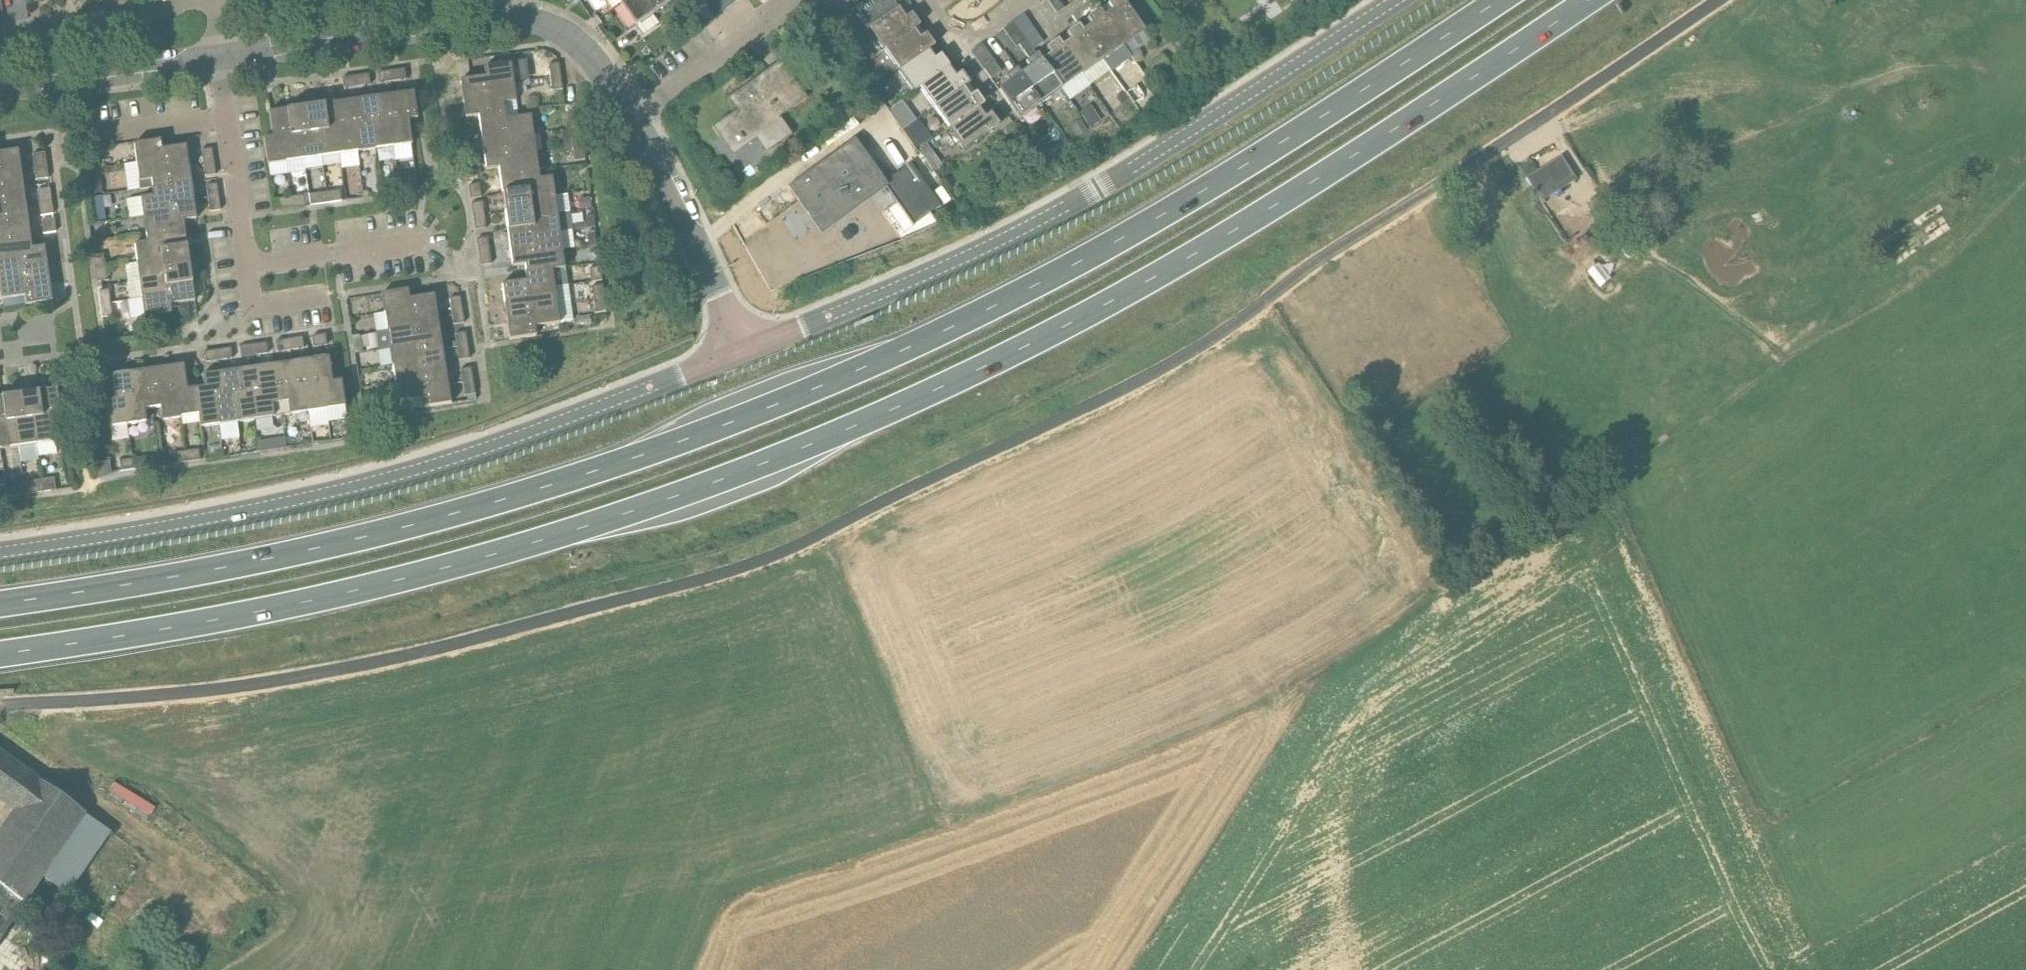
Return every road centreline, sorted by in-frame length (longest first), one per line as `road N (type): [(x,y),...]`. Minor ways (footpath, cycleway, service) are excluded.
road 1 (trunk): [(0,655),(215,621),(441,571),(749,471),(1060,333),(1171,271),(1591,0)]
road 2 (trunk): [(1504,0),(1139,232),(912,346),(759,411),(429,521),(243,565),(0,603)]
road 3 (tertiary): [(744,351),(369,480),(199,518),(0,547)]
road 4 (tertiary): [(1398,0),(1082,200),(744,351)]
road 5 (residential): [(504,19),(219,60)]
road 6 (residential): [(744,351),(633,116)]
road 7 (residential): [(219,60),(0,89)]
road 8 (residential): [(633,116),(796,0)]
road 9 (residential): [(0,34),(148,14),(184,0)]
road 10 (residential): [(423,242),(248,267)]
road 11 (residential): [(633,116),(570,38),(504,19)]
road 12 (residential): [(248,267),(227,117)]
road 13 (residential): [(227,117),(96,133)]
road 14 (residential): [(924,0),(944,30),(967,37),(1020,0)]

